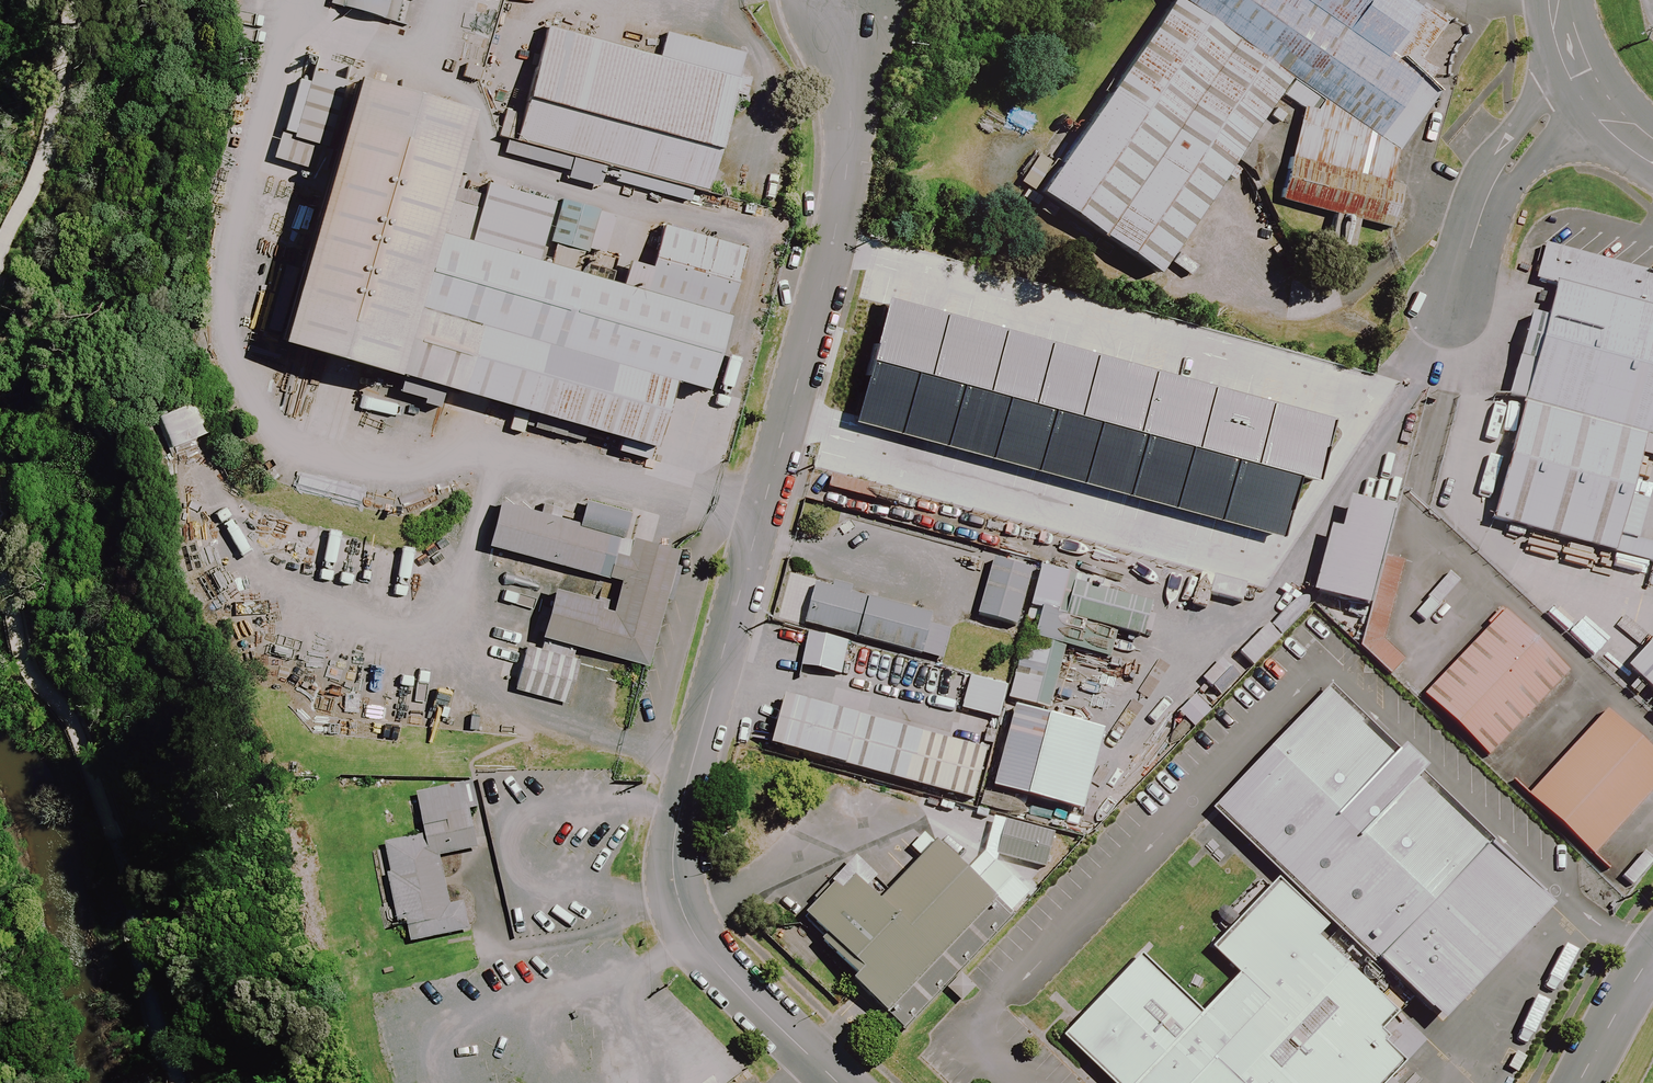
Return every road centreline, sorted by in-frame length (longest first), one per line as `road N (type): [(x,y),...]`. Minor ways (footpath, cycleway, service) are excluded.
road 1 (unclassified): [(841,1082),(691,930),(673,861),(676,825),(836,234),(850,122),(842,0)]
road 2 (unclassified): [(1582,89),(1483,202),(1448,308)]
road 3 (unclassified): [(1652,953),(1580,1082)]

